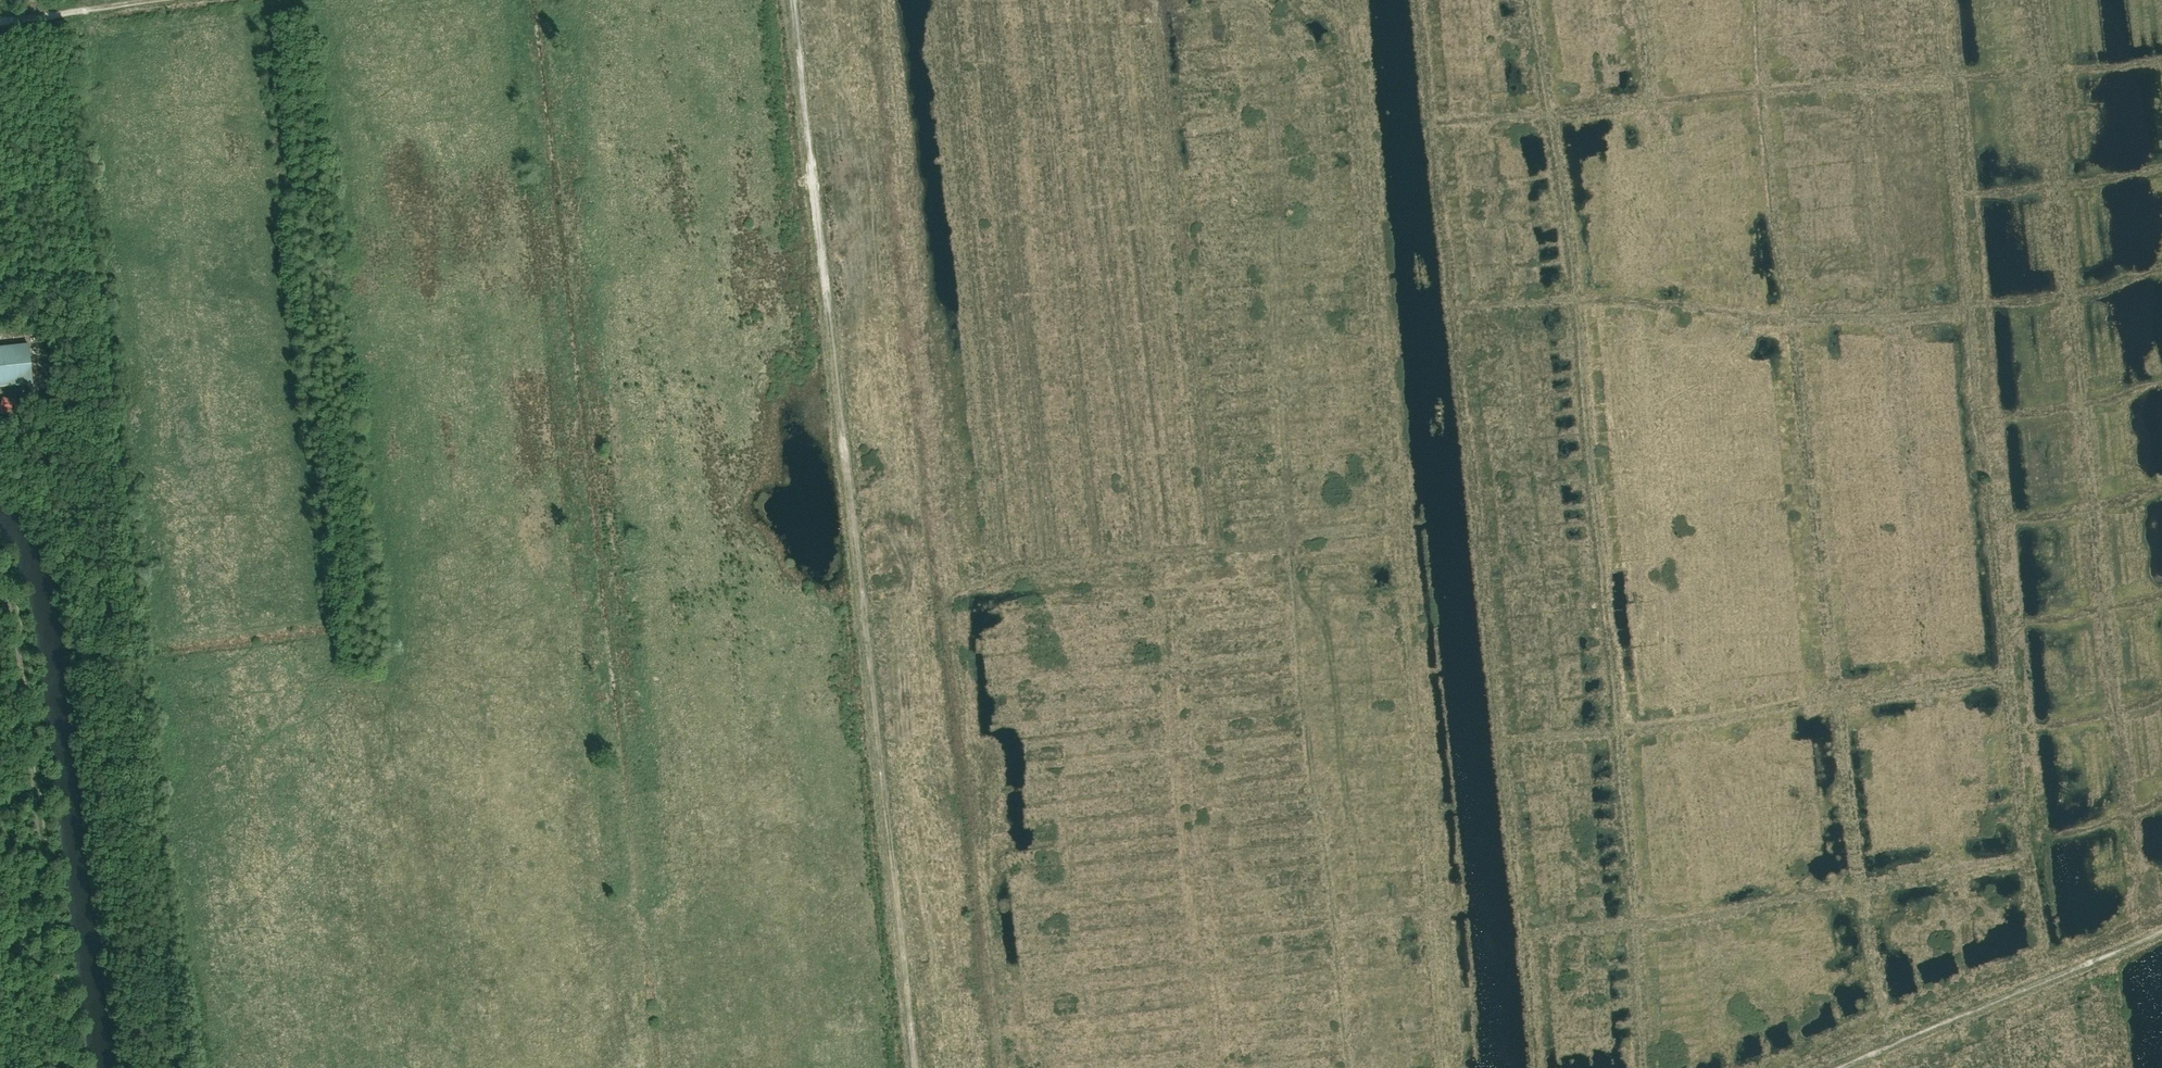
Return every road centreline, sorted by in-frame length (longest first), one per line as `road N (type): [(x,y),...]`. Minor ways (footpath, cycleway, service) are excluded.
road 1 (track): [(916,1067),(796,0)]
road 2 (track): [(1838,1067),(2161,932)]
road 3 (track): [(160,0),(0,21)]

